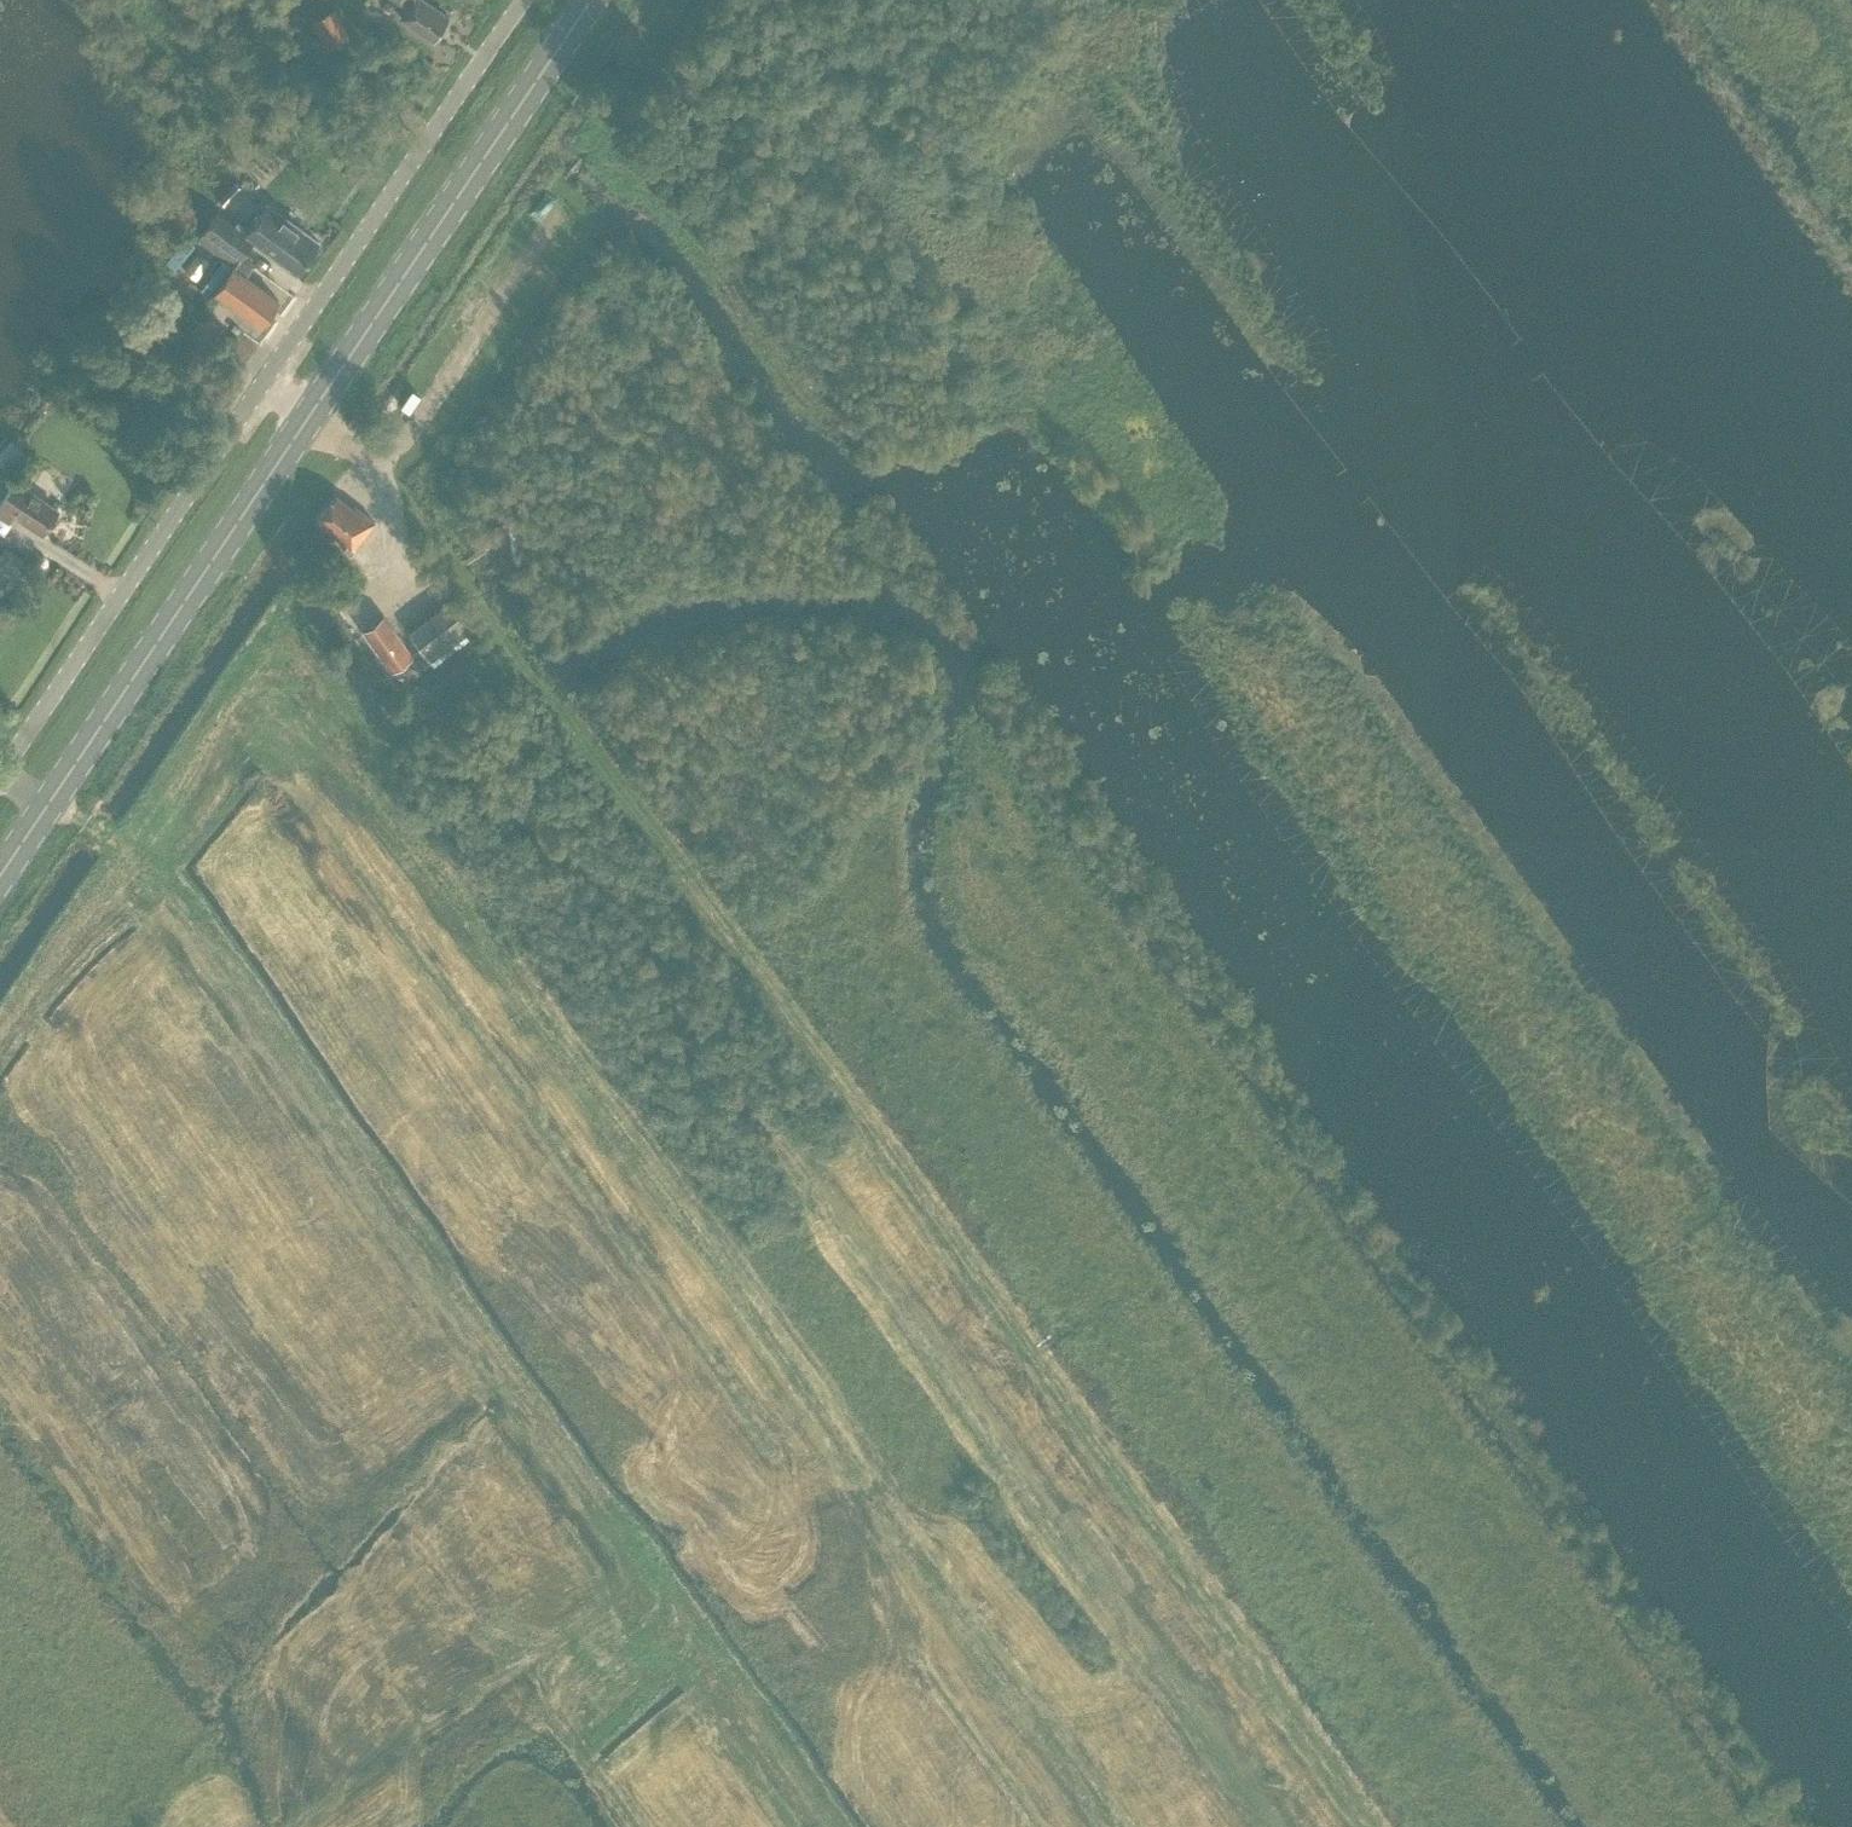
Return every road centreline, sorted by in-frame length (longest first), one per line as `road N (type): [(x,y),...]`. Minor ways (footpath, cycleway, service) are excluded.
road 1 (primary): [(0,876),(591,0)]
road 2 (unclassified): [(0,771),(523,0)]

